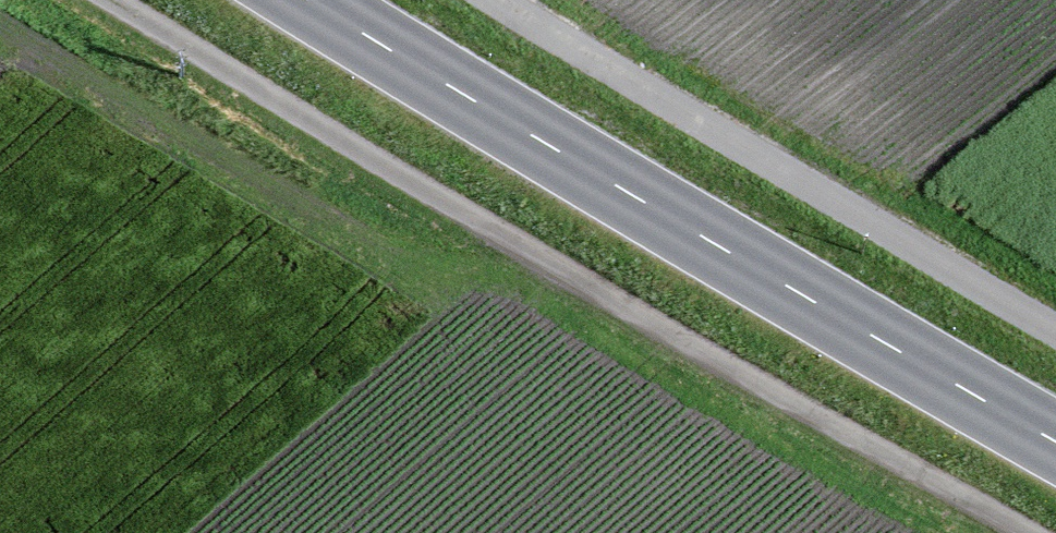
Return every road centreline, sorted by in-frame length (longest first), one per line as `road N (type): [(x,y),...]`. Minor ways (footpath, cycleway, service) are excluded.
road 1 (track): [(103,0),(1048,532)]
road 2 (primary): [(1055,433),(321,0)]
road 3 (track): [(497,0),(1055,326)]
road 4 (track): [(259,532),(569,263)]

